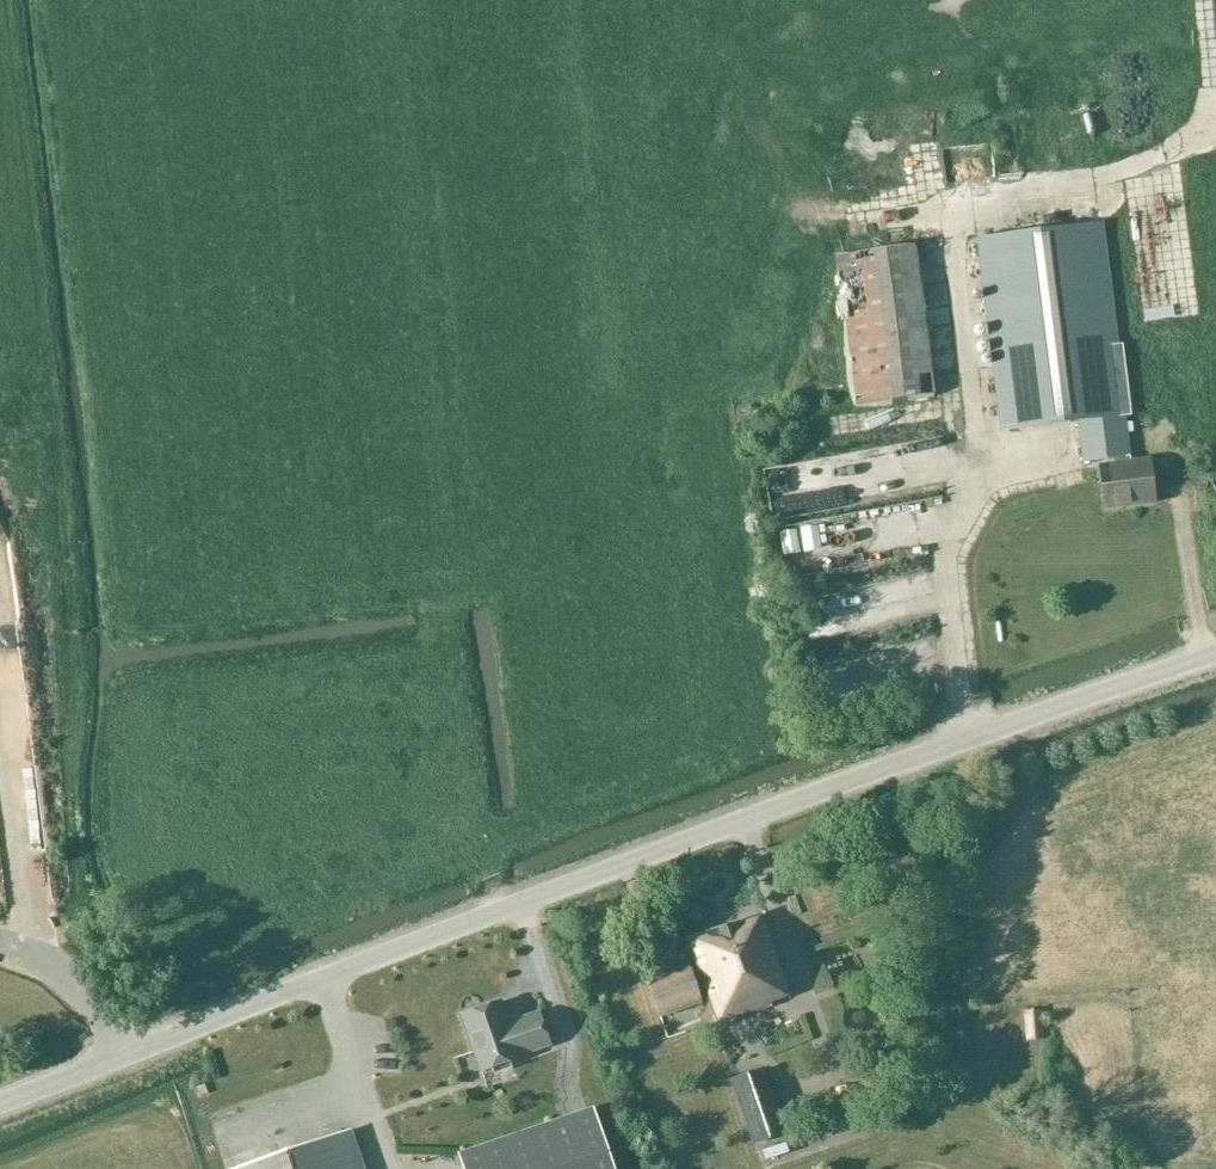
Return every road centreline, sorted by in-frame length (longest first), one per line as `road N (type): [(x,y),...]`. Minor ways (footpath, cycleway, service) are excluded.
road 1 (unclassified): [(0,1106),(805,804),(1215,662)]

